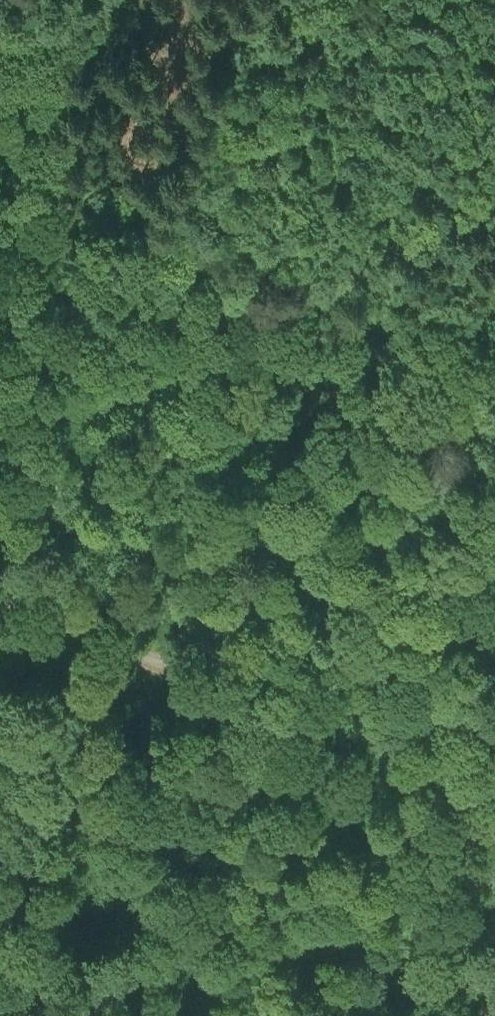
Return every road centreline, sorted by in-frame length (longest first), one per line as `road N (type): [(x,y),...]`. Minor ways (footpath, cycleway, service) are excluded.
road 1 (track): [(0,575),(389,727),(494,795)]

